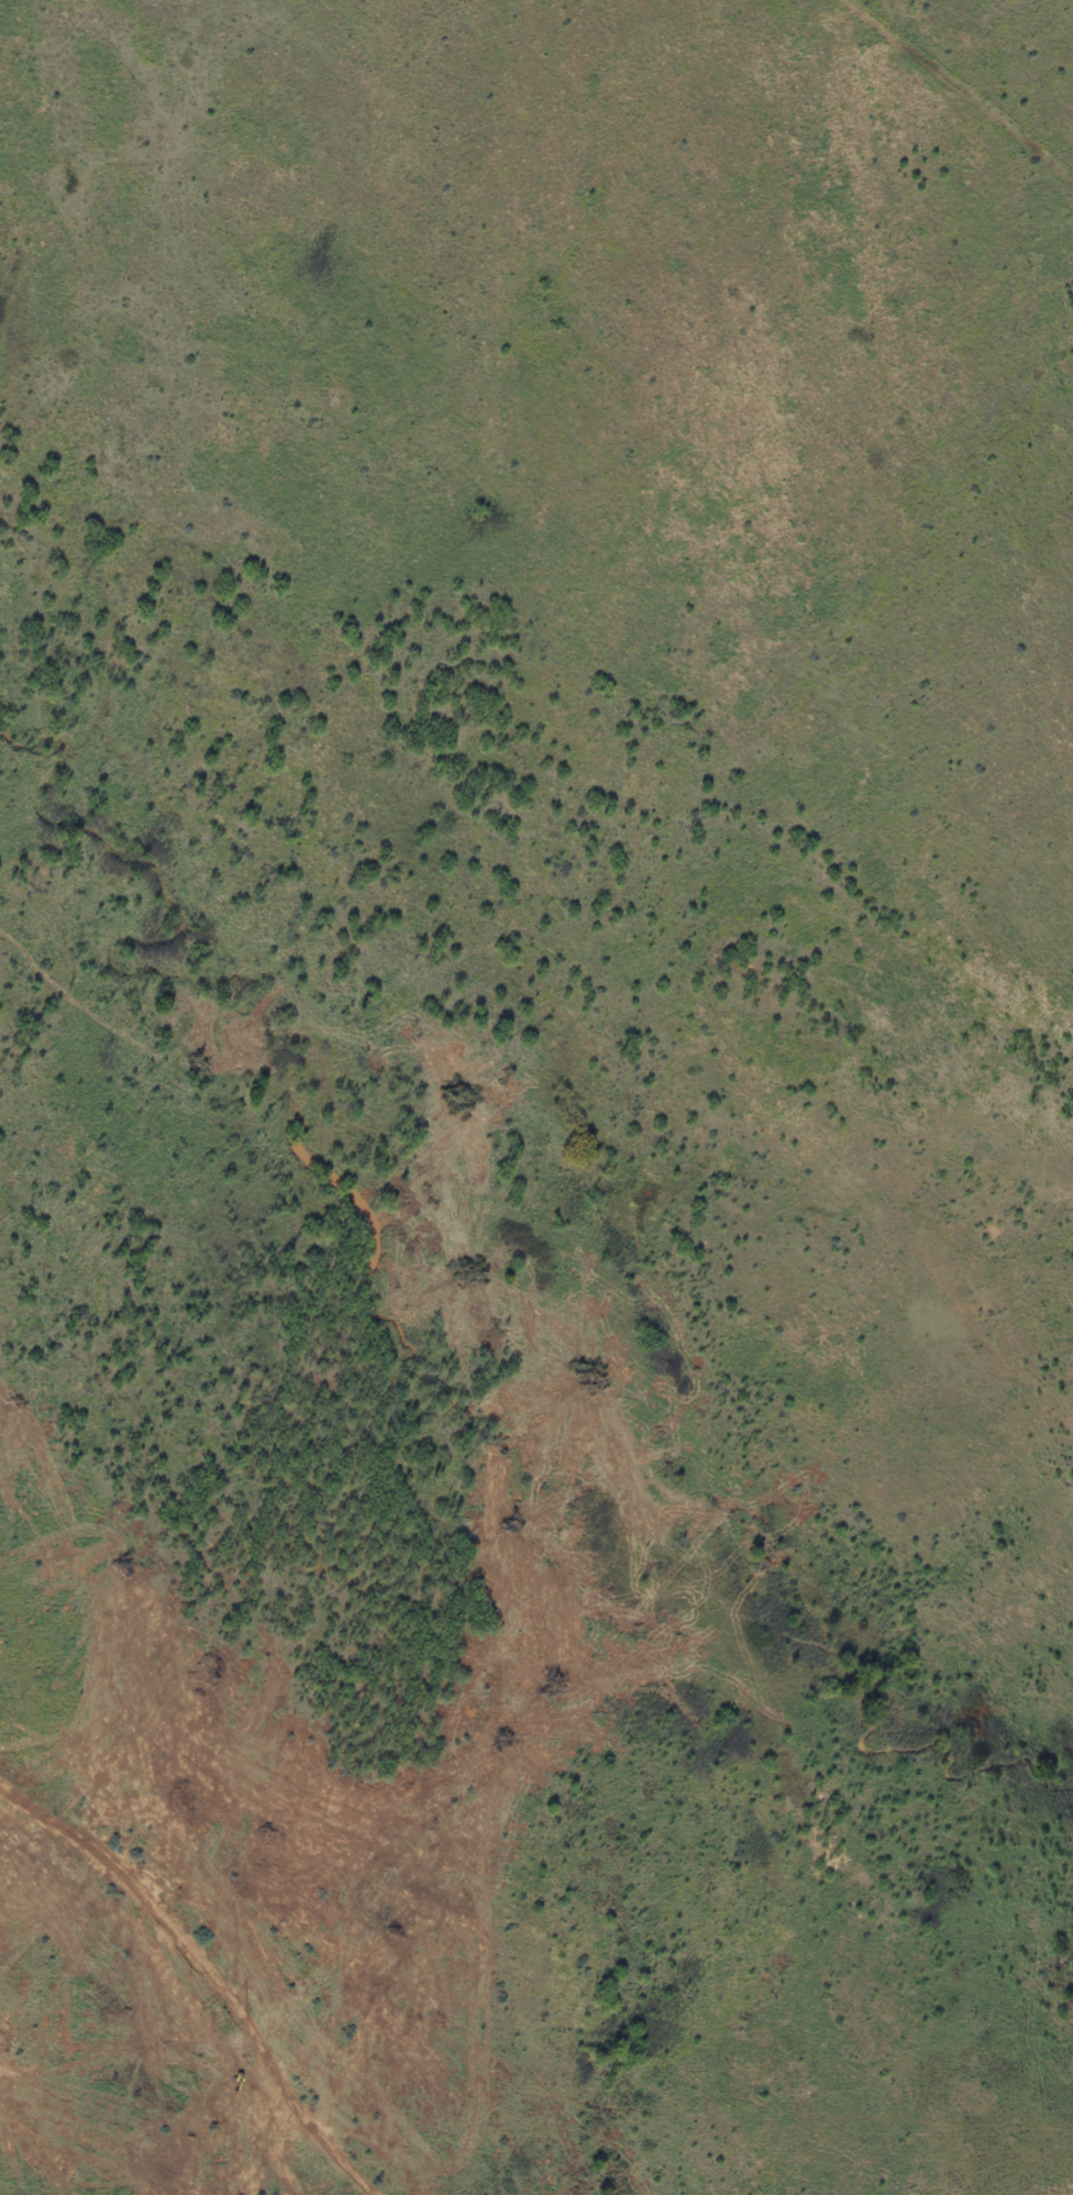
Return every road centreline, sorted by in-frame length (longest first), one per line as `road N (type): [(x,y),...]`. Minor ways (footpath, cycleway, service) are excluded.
road 1 (residential): [(411,2194),(242,1955),(80,1834),(0,1804)]

